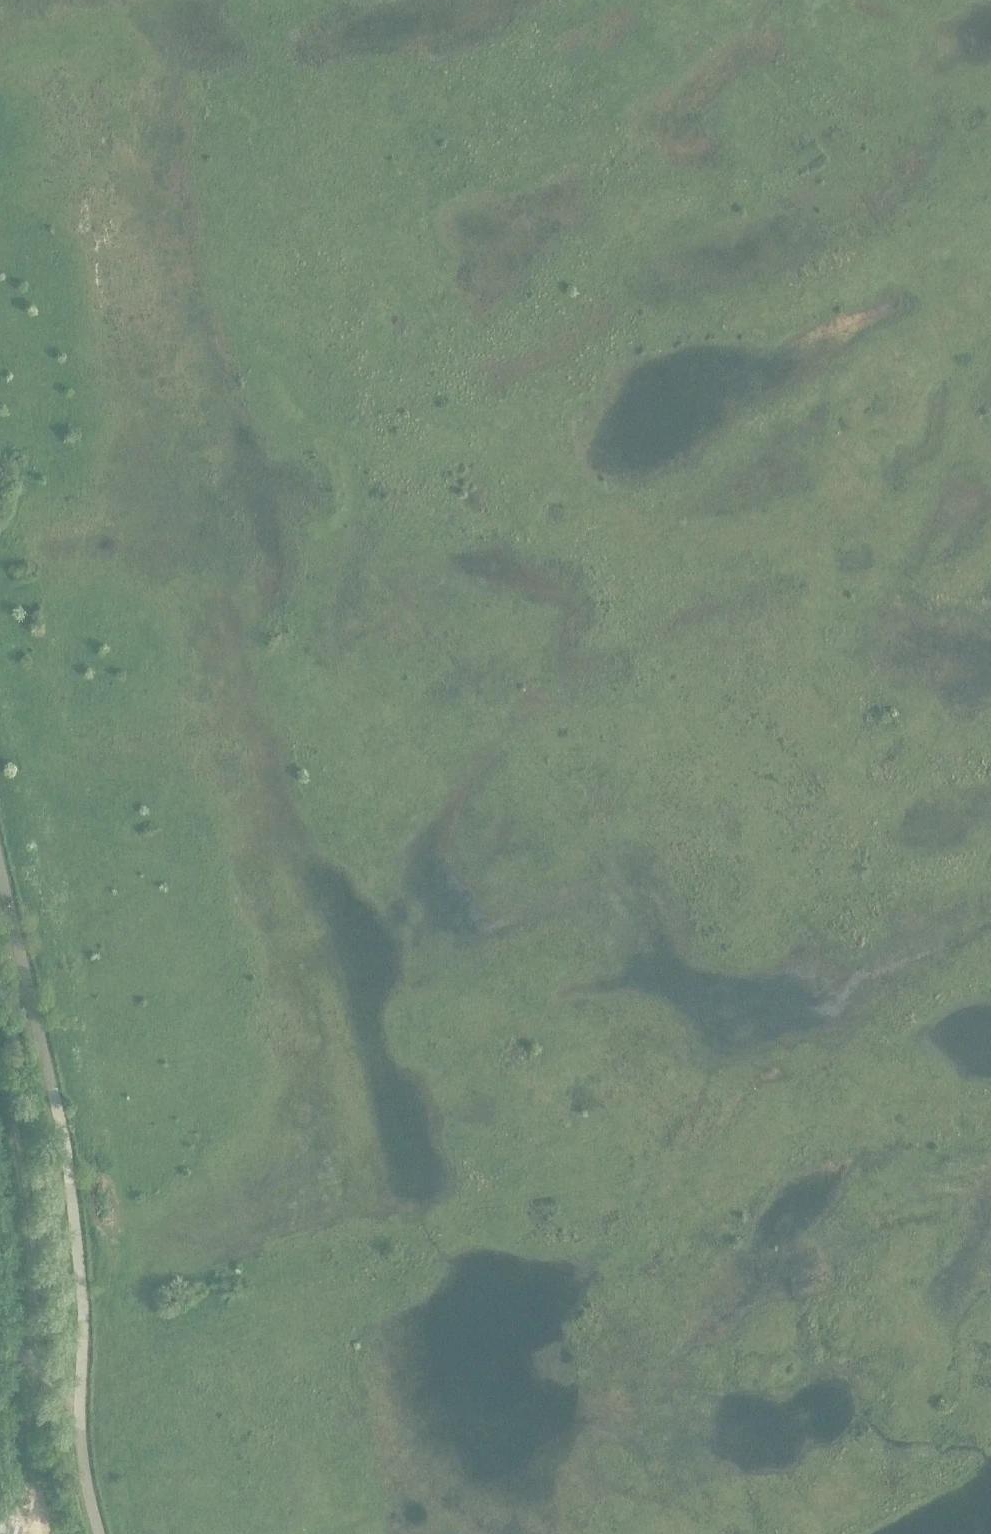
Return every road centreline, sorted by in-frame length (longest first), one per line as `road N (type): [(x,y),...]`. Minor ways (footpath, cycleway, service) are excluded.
road 1 (track): [(653,0),(701,22),(762,71),(849,171),(939,337),(990,461)]

